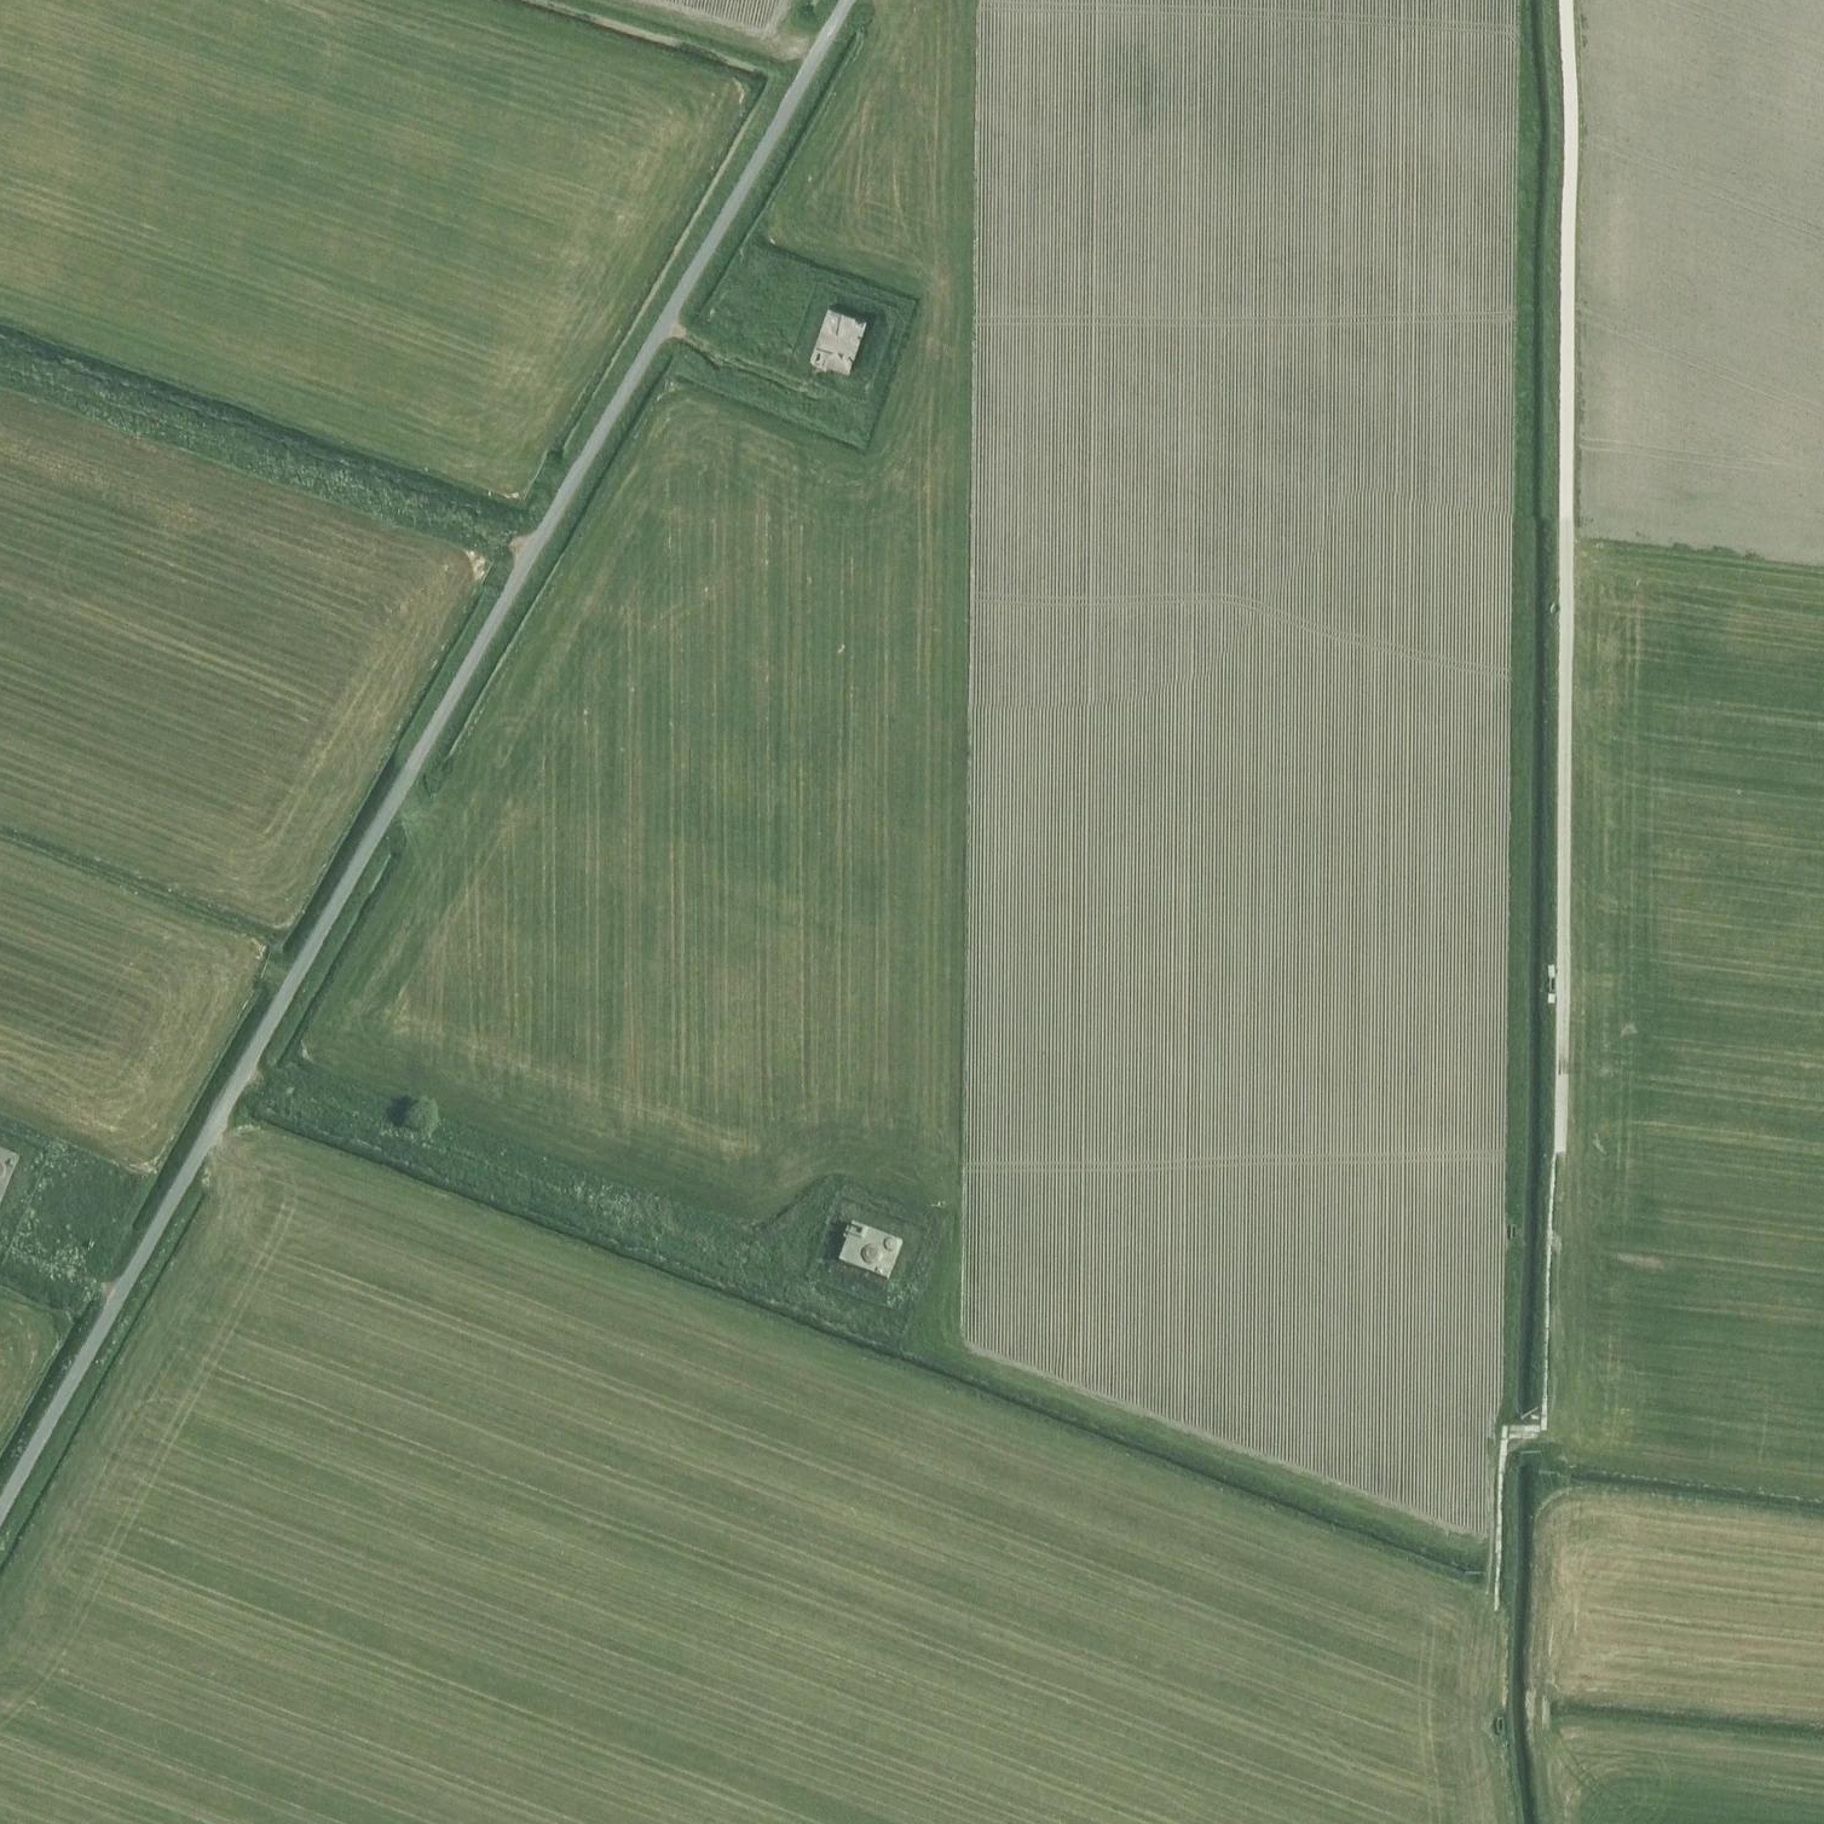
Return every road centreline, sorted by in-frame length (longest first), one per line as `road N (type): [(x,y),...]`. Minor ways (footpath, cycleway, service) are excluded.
road 1 (unclassified): [(0,1513),(844,0)]

